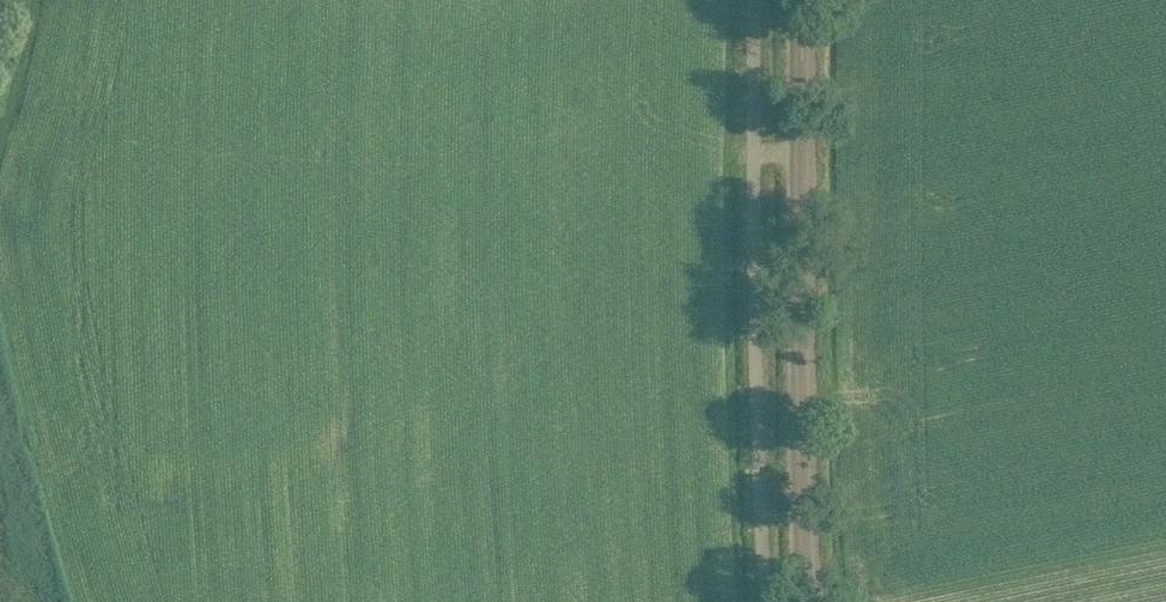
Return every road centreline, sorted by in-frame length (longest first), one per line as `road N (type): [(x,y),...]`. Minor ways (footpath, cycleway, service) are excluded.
road 1 (tertiary): [(806,601),(801,0)]
road 2 (track): [(22,0),(27,87),(0,118)]

